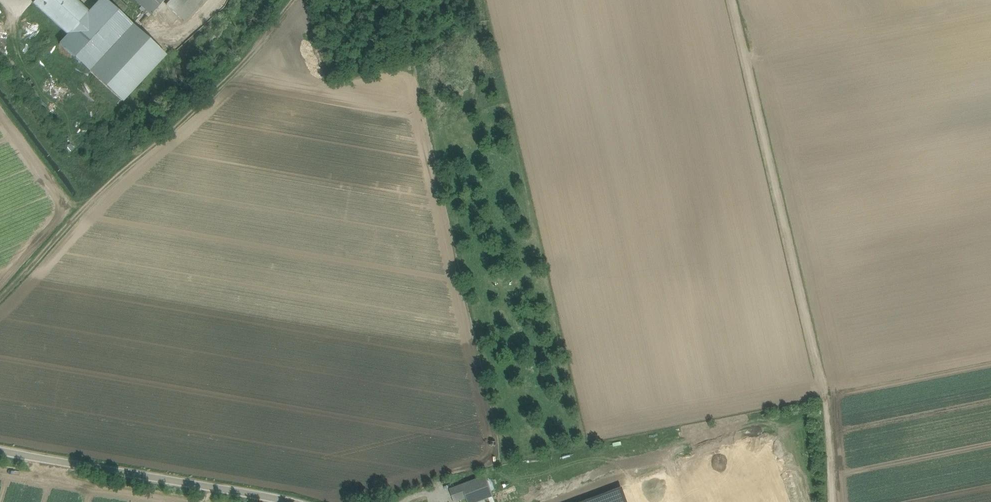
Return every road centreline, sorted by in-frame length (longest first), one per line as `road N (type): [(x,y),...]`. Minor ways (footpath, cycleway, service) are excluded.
road 1 (track): [(834,501),(824,388),(735,0)]
road 2 (track): [(0,299),(101,182),(217,81),(290,0)]
road 3 (unclassified): [(289,501),(0,451)]

